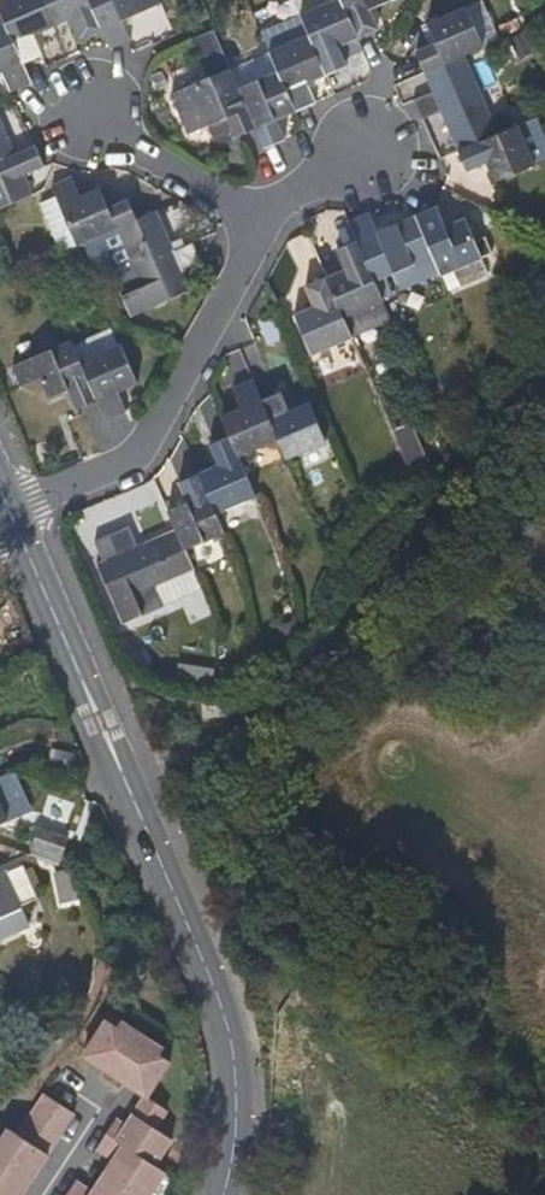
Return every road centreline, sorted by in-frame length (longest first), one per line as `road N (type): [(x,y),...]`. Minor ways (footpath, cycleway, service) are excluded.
road 1 (residential): [(225,1194),(232,1055),(211,985),(16,534)]
road 2 (track): [(143,822),(244,735),(293,714),(334,666),(397,557),(544,401)]
road 3 (residential): [(255,223),(212,328),(151,436),(115,469),(7,512)]
road 4 (residential): [(87,124),(255,223)]

